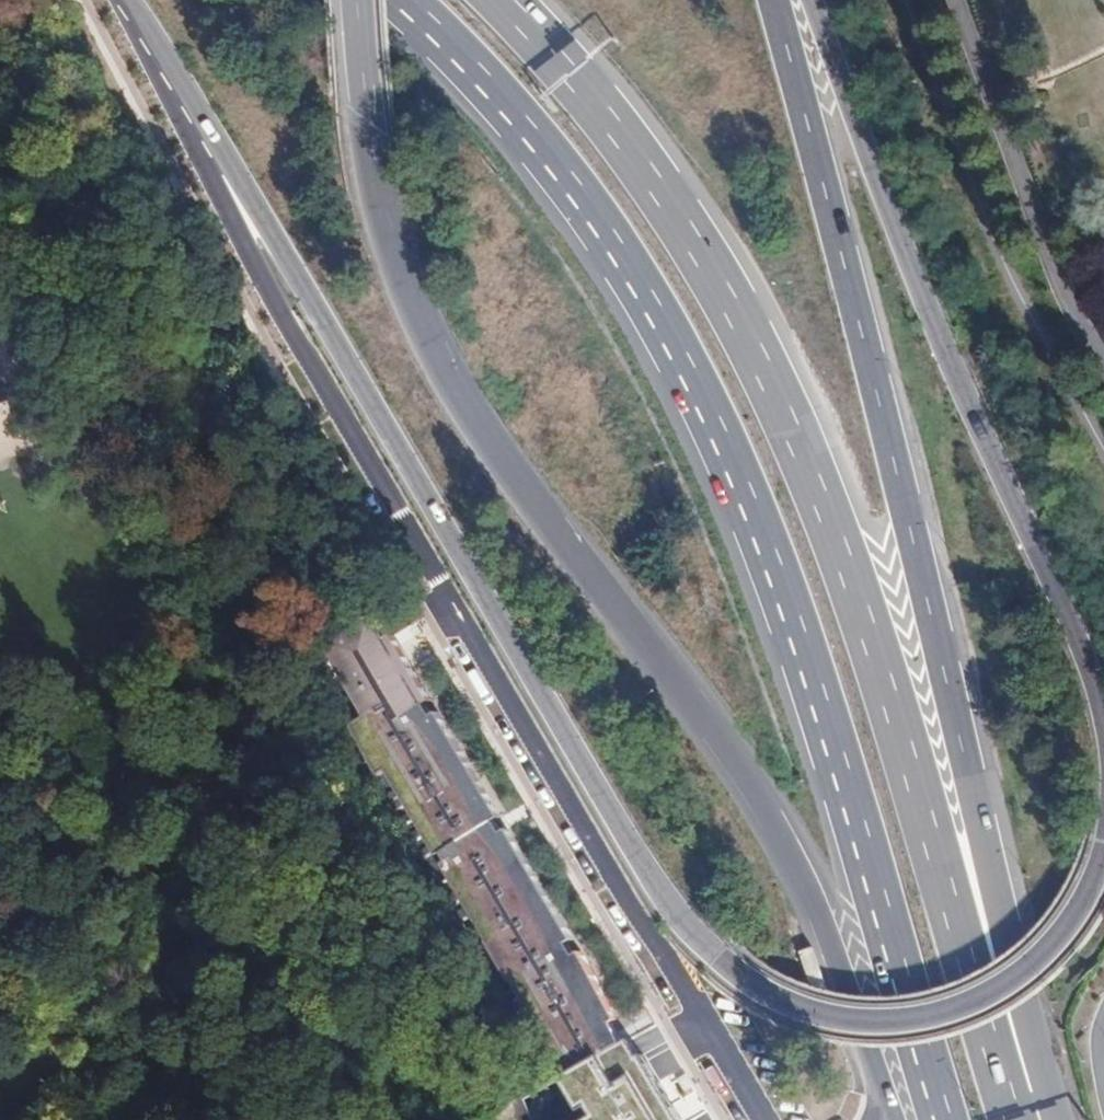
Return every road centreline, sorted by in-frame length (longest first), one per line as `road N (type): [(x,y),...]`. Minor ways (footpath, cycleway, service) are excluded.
road 1 (primary): [(210,160),(647,875),(721,967),(814,1015),(882,1022),(936,1015),(986,996),(1038,960),(1077,914),(1103,860)]
road 2 (primary): [(399,0),(506,106),(567,179),(653,307),(696,389),(799,641),(943,1119)]
road 3 (primary): [(360,0),(380,217),(442,373),(761,801),(821,920),(895,1115)]
road 4 (primary): [(1019,1119),(855,591),(793,432),(675,211),(629,142),(503,0)]
road 5 (residential): [(210,160),(261,280),(766,1119)]
road 6 (primary): [(1007,952),(911,532),(774,0)]
road 7 (primary): [(1103,702),(946,351),(813,0)]
road 8 (primary): [(111,0),(210,160)]
road 9 (primary): [(1042,1119),(1007,952)]

